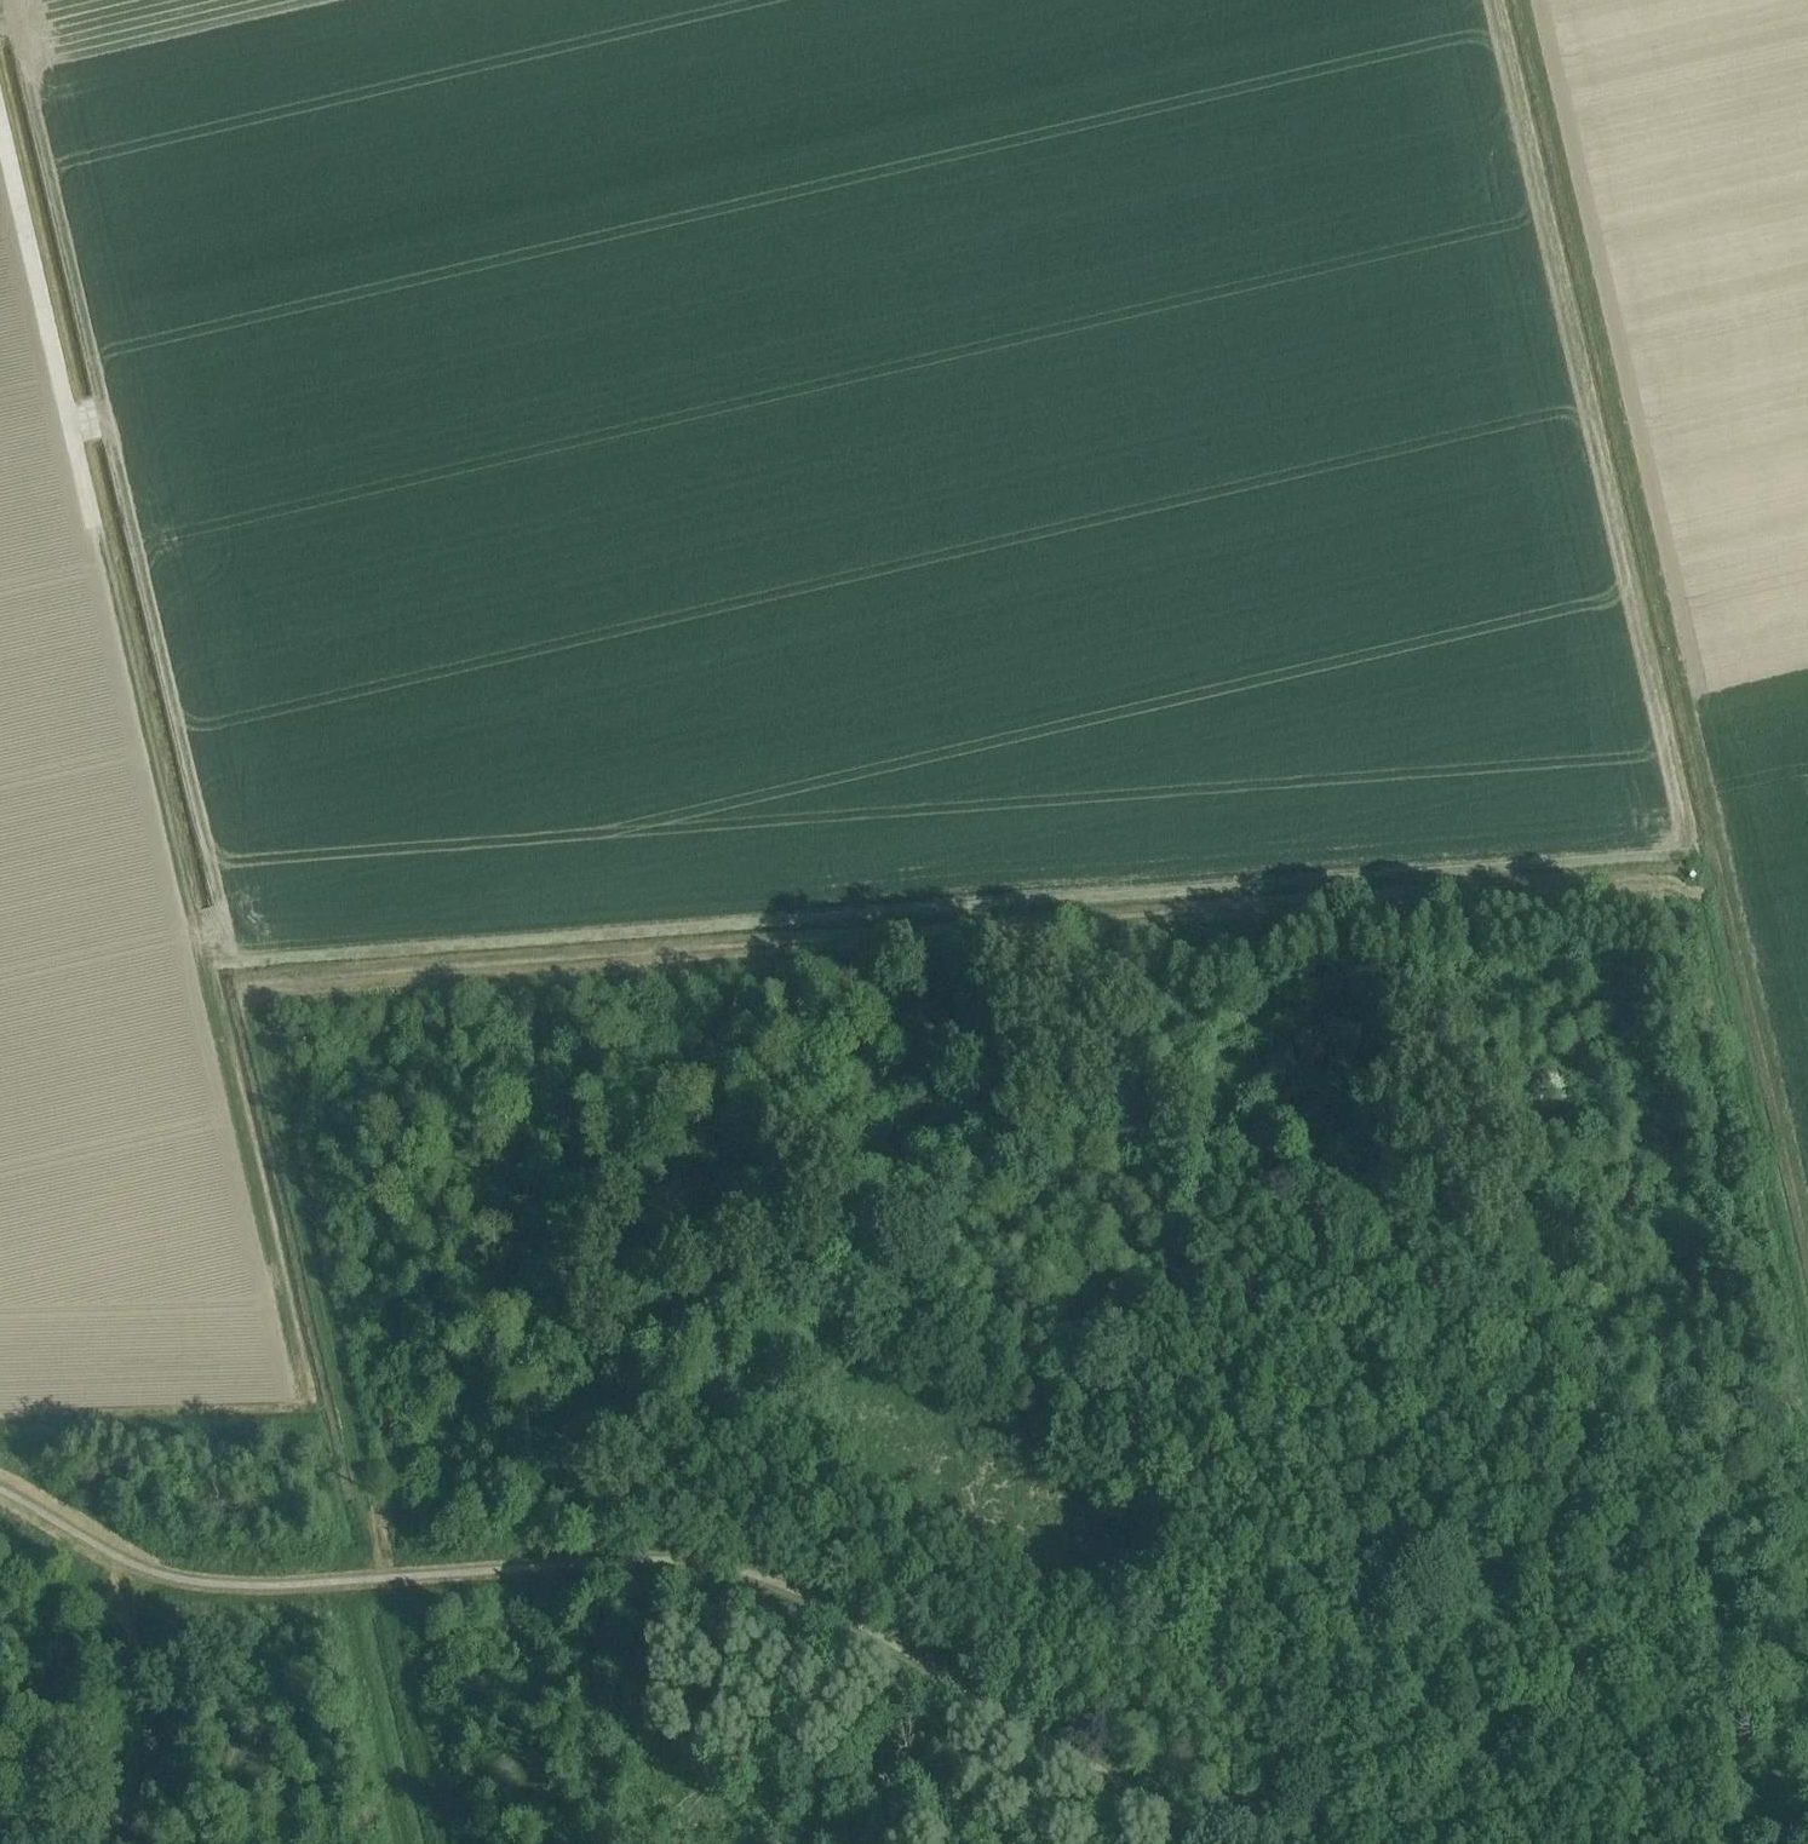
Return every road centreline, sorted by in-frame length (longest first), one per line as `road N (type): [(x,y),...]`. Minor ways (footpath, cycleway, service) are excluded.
road 1 (track): [(1383,1843),(1406,1818),(1581,1690),(1599,1651),(1602,1511),(1575,1368),(1555,1316),(1523,1284),(1276,1171),(1188,1143),(1117,1140),(1029,1163),(862,1235),(744,1301),(661,1363),(621,1426),(603,1502),(607,1560)]
road 2 (unclassified): [(330,1580),(161,1578),(0,1496)]

